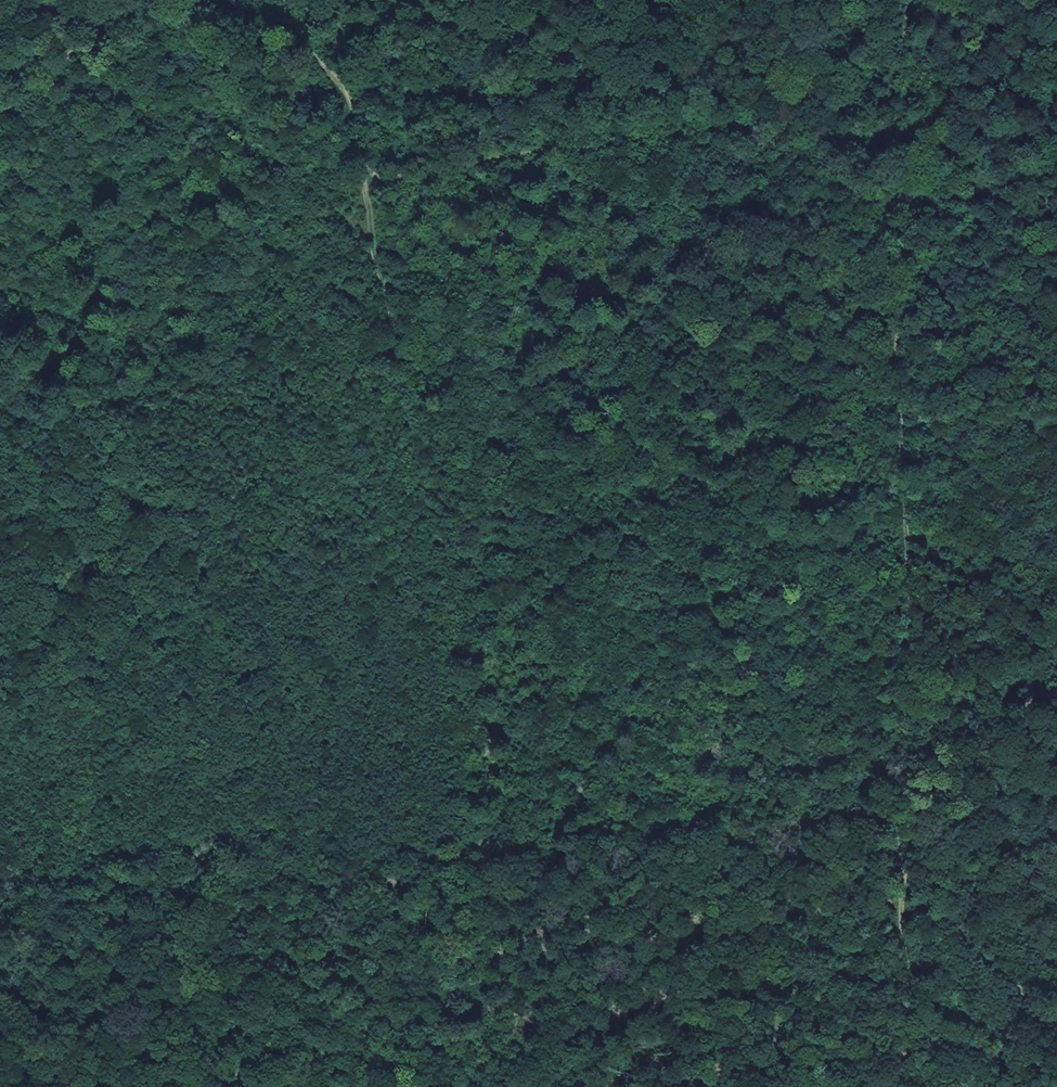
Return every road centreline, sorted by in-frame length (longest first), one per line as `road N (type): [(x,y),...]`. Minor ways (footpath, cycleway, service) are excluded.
road 1 (track): [(394,366),(407,402),(486,882),(813,819),(900,826)]
road 2 (track): [(900,826),(900,202),(897,143),(863,0)]
road 3 (track): [(960,1086),(902,934),(900,826)]
road 4 (track): [(394,366),(359,113)]
road 5 (track): [(523,1086),(486,882)]
road 6 (track): [(1056,202),(900,202)]
road 7 (track): [(281,0),(359,113)]

